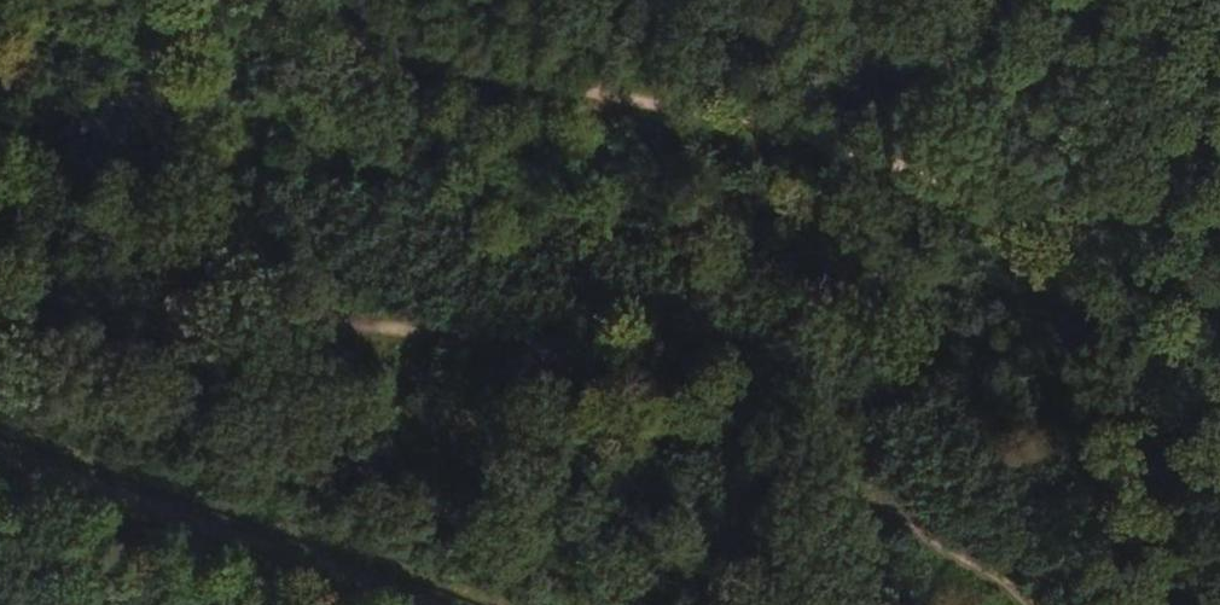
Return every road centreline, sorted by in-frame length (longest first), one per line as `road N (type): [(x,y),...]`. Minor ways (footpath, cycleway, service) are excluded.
road 1 (track): [(1219,295),(933,178),(623,96),(96,0)]
road 2 (track): [(0,280),(423,329),(578,372),(826,473),(936,533),(1020,604)]

